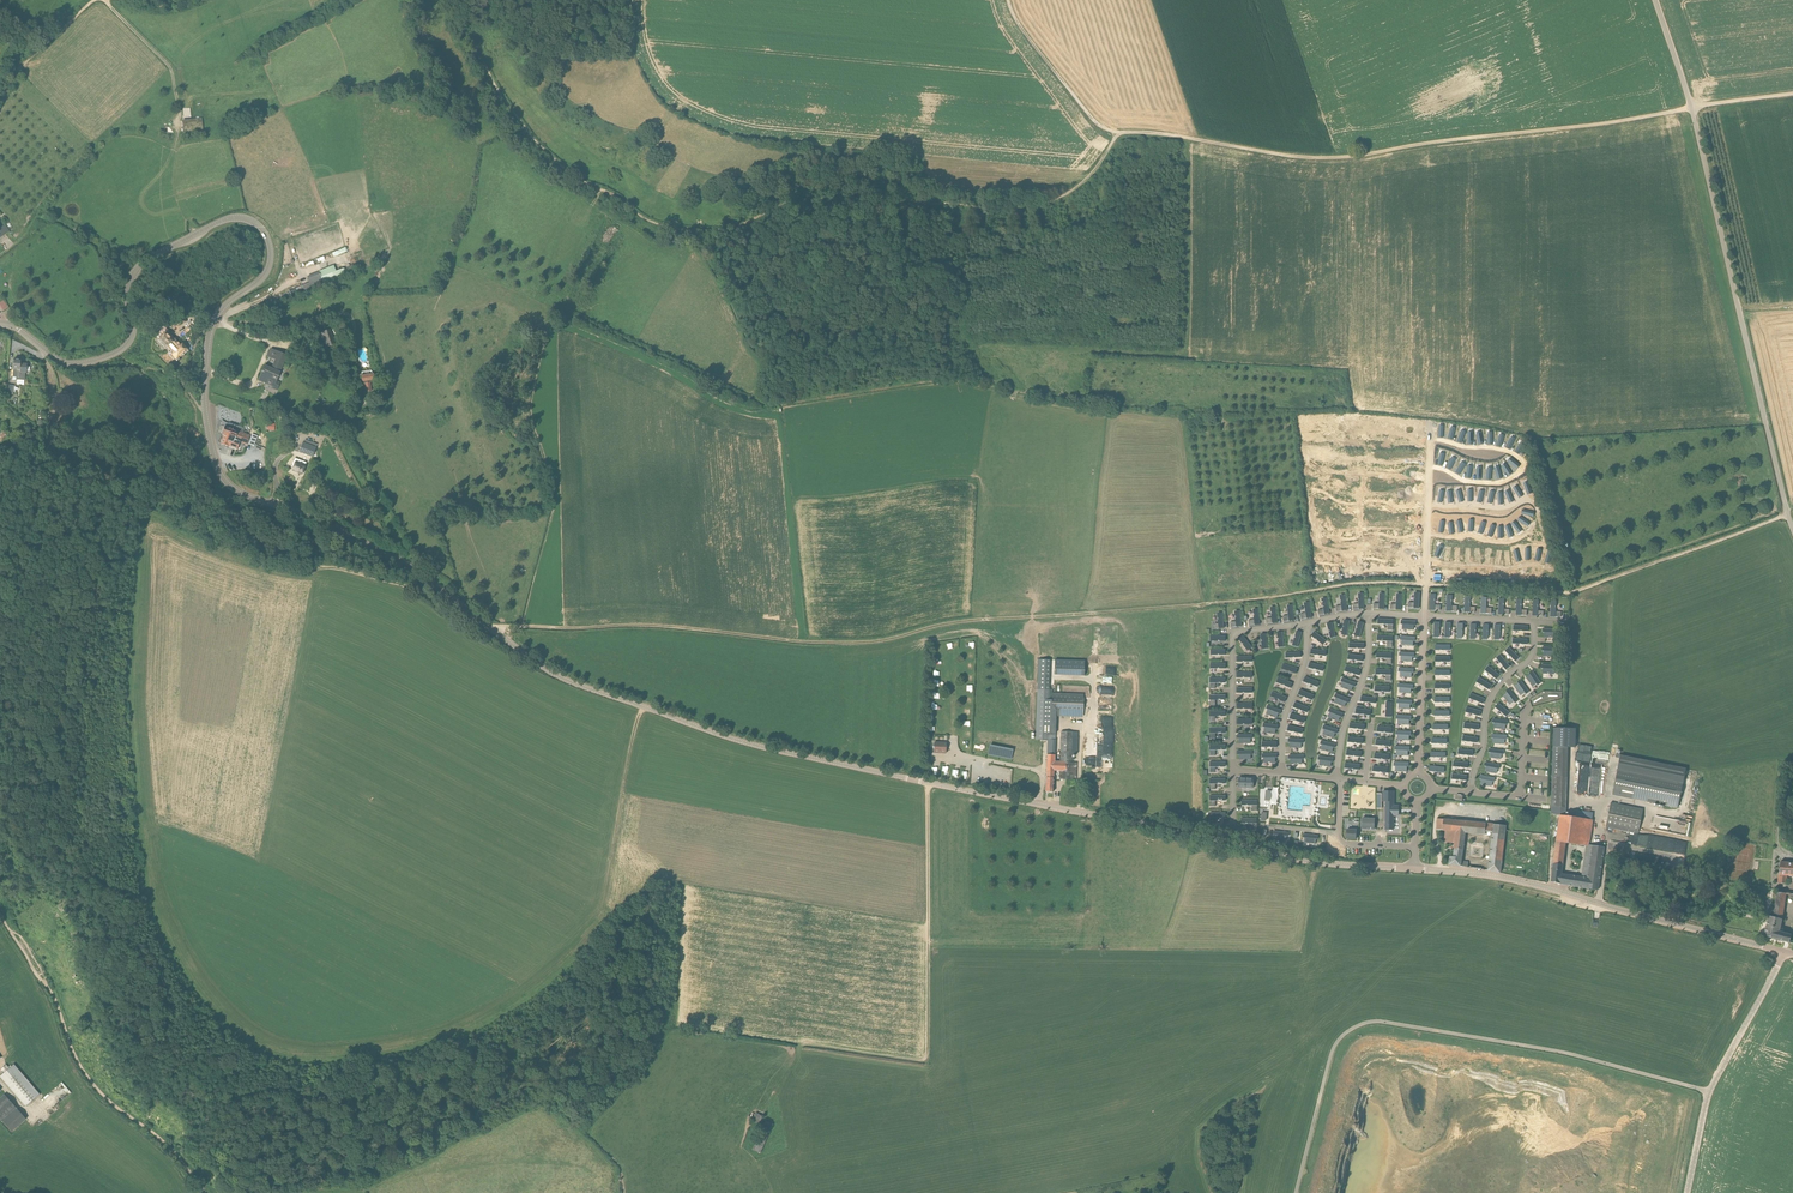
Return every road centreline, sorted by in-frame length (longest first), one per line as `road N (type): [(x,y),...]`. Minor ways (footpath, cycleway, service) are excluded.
road 1 (tertiary): [(1784,951),(1512,879),(1298,859),(774,750),(563,679),(405,563),(223,478),(206,416),(209,333),(222,308),(261,278),(270,259),(264,233),(246,219),(217,222),(142,264),(128,292),(132,336),(113,354),(66,363),(0,323)]
road 2 (track): [(521,626),(643,625),(869,642),(959,622),(1261,599),(1357,582),(1566,592),(1788,514)]
road 3 (track): [(1691,108),(1347,157),(1118,132)]
road 4 (unclassified): [(1792,530),(1691,108),(1655,0)]
road 5 (unclassified): [(1710,1092),(1564,1053),(1369,1022),(1334,1047),(1296,1192)]
road 6 (track): [(1118,132),(1090,174),(1043,204),(806,199),(732,228),(699,231)]
road 7 (track): [(928,783),(927,1055),(916,1060),(799,1047)]
road 8 (track): [(699,231),(648,219),(574,176),(536,142),(463,34),(453,0)]
road 9 (track): [(0,916),(49,990),(88,1078),(168,1146),(205,1192)]
road 10 (track): [(643,706),(602,916)]
road 11 (track): [(1118,132),(1089,114),(1009,0)]
road 12 (track): [(104,0),(171,69),(180,111),(175,144)]
road 13 (track): [(477,618),(454,615),(402,585),(322,567)]
road 14 (track): [(140,367),(161,390),(196,480),(222,501)]
road 15 (tertiary): [(1710,1092),(1784,951)]
road 16 (track): [(94,0),(20,67),(0,104)]

